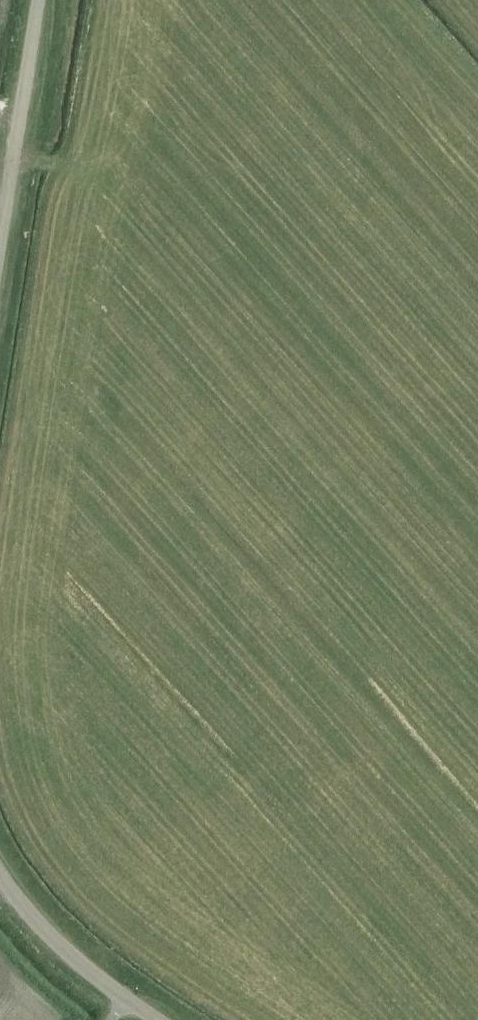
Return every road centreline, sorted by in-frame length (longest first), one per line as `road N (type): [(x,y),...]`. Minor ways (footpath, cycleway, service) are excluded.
road 1 (unclassified): [(0,242),(38,0)]
road 2 (unclassified): [(158,1019),(59,945),(0,872)]

